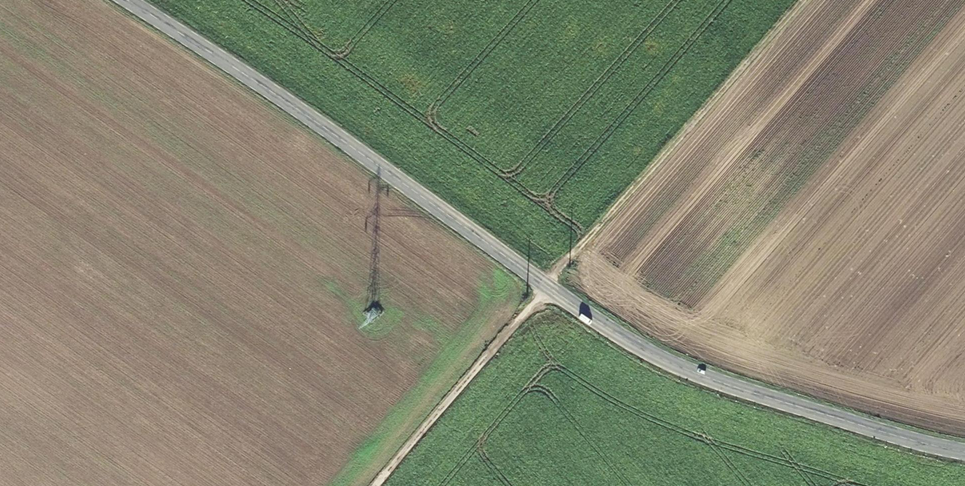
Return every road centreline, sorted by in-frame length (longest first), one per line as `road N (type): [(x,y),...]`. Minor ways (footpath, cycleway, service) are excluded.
road 1 (tertiary): [(964,453),(936,451),(652,354),(129,0)]
road 2 (track): [(374,485),(802,0)]

